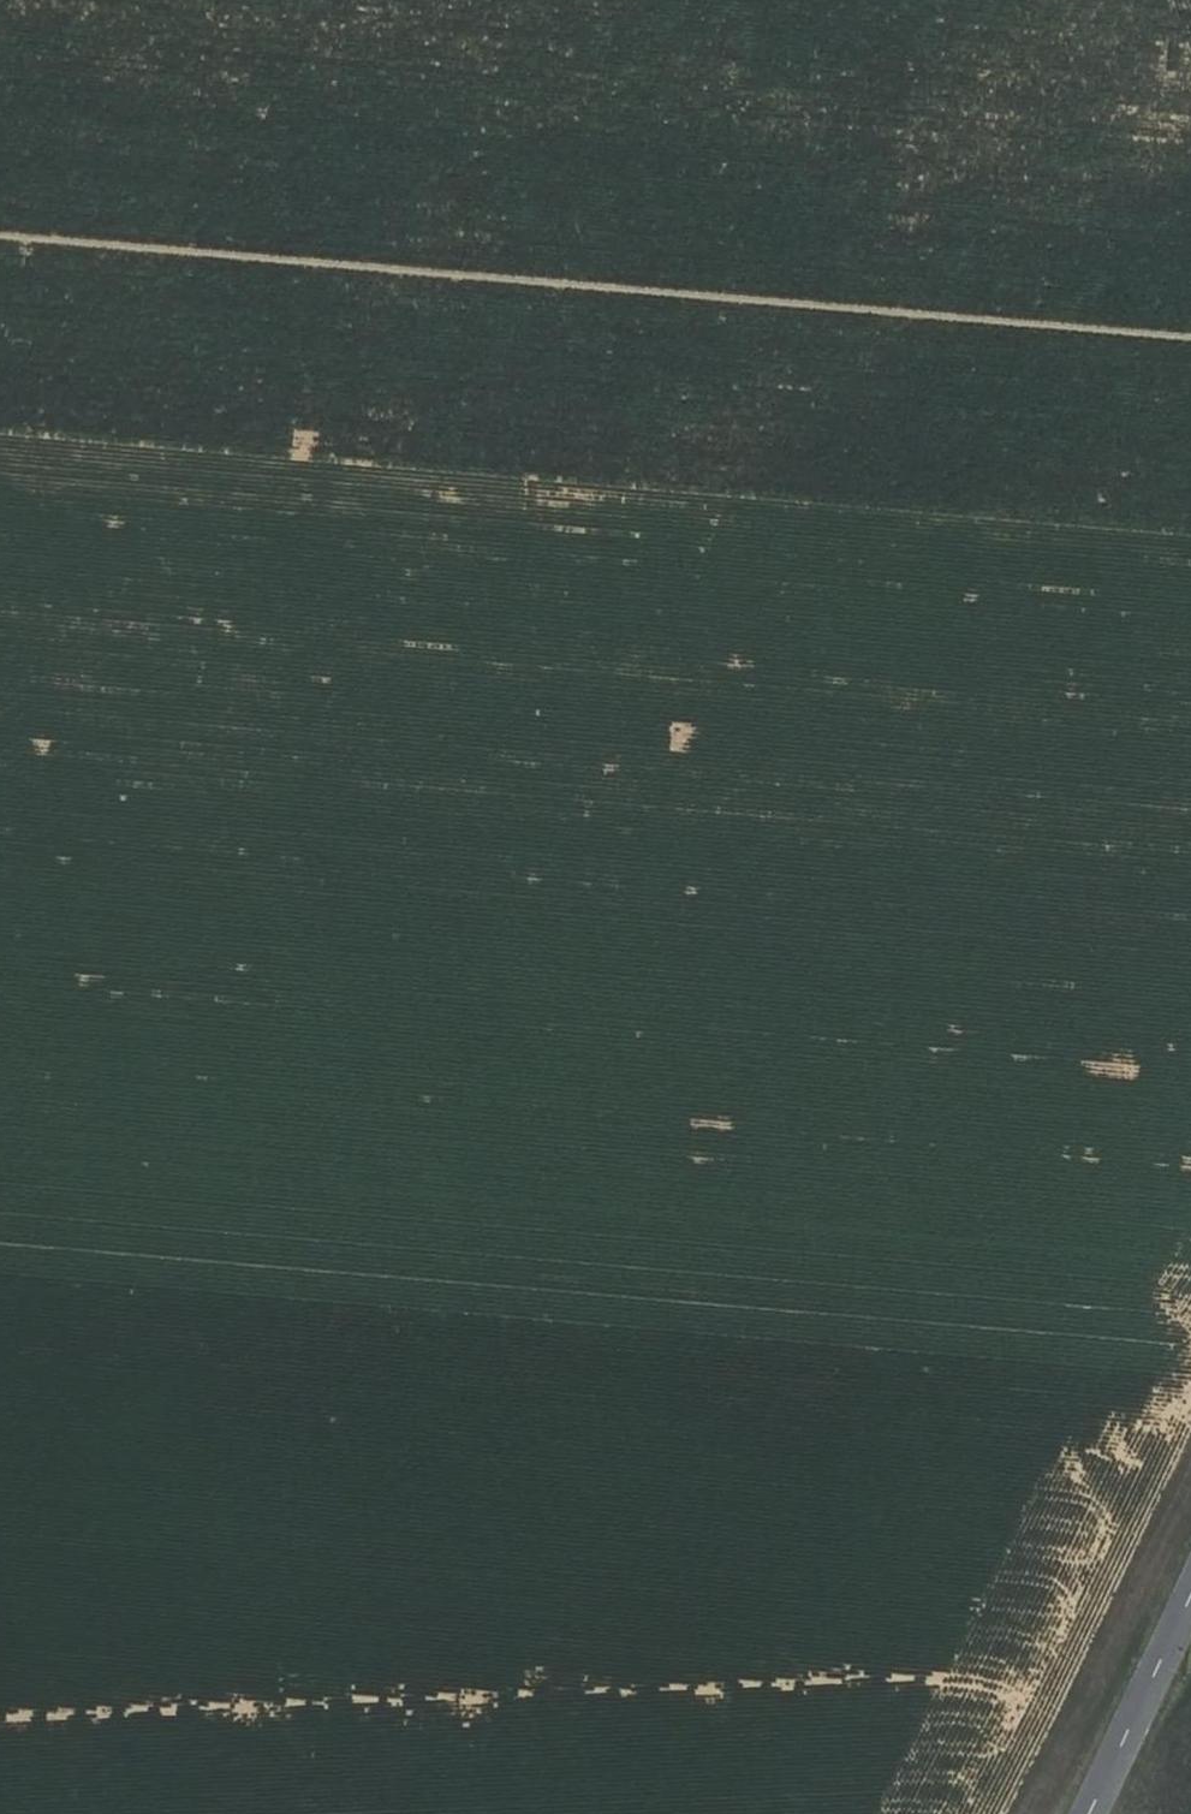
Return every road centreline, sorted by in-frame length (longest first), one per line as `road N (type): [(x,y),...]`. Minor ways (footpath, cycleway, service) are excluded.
road 1 (tertiary): [(1087,1813),(1190,1589)]

